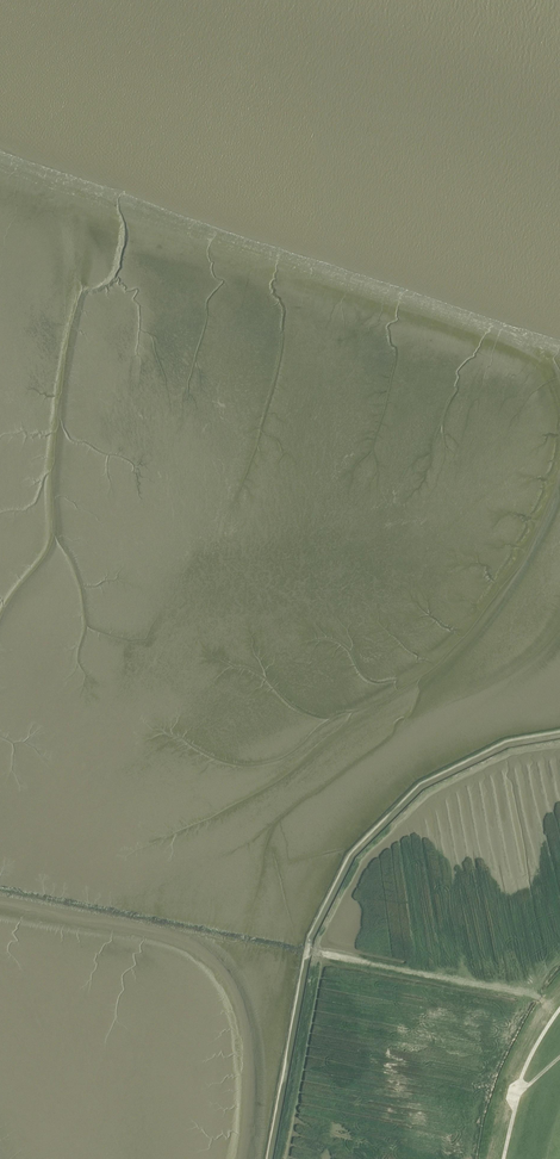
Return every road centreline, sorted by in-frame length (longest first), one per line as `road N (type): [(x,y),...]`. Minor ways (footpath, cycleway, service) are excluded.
road 1 (track): [(559,1011),(536,998),(307,951)]
road 2 (track): [(505,1158),(522,1078),(559,1010)]

